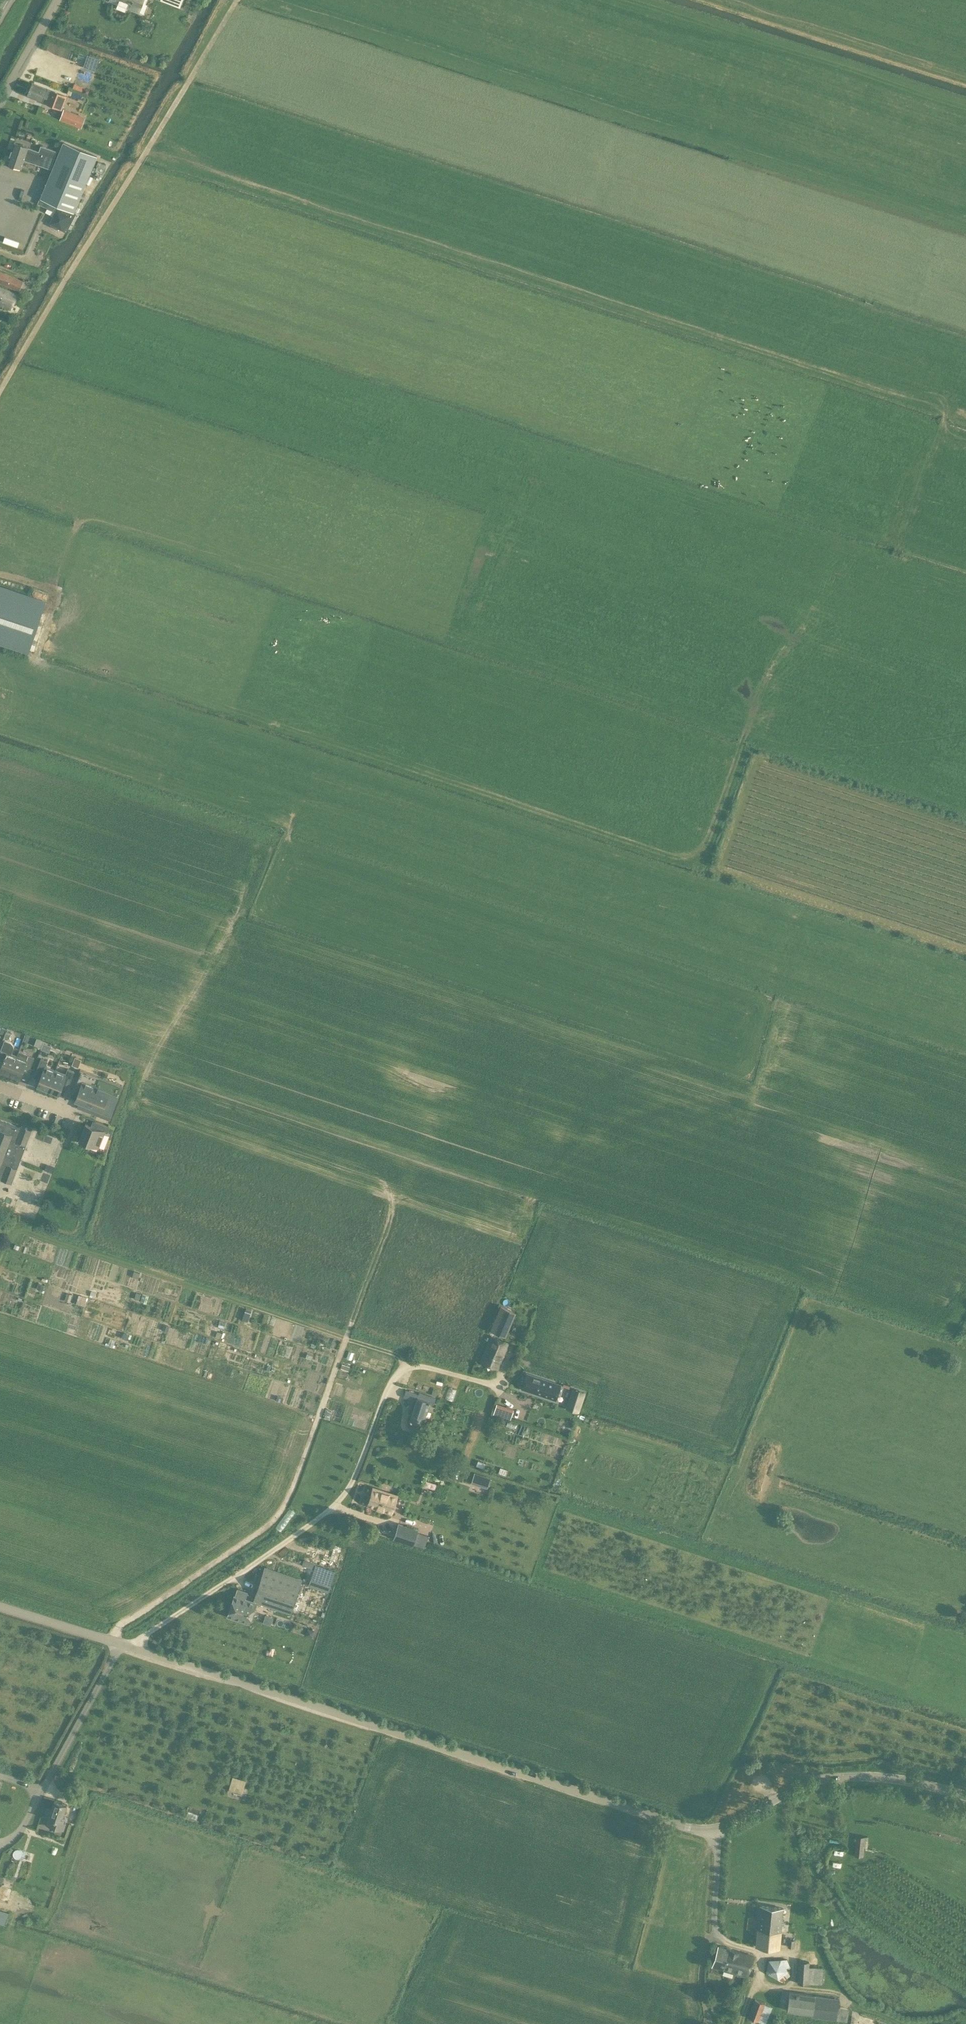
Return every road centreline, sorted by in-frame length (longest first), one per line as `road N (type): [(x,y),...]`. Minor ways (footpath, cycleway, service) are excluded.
road 1 (unclassified): [(717,1832),(0,1607)]
road 2 (track): [(237,0),(0,392)]
road 3 (track): [(111,1642),(119,1627),(277,1520),(347,1337)]
road 4 (track): [(279,841),(0,746)]
road 5 (unclassified): [(717,1832),(822,1779),(886,1778),(965,1796)]
road 6 (track): [(946,1753),(808,1708),(767,1753),(761,1773)]
road 7 (track): [(715,1925),(726,1943),(761,1953),(741,2023)]

